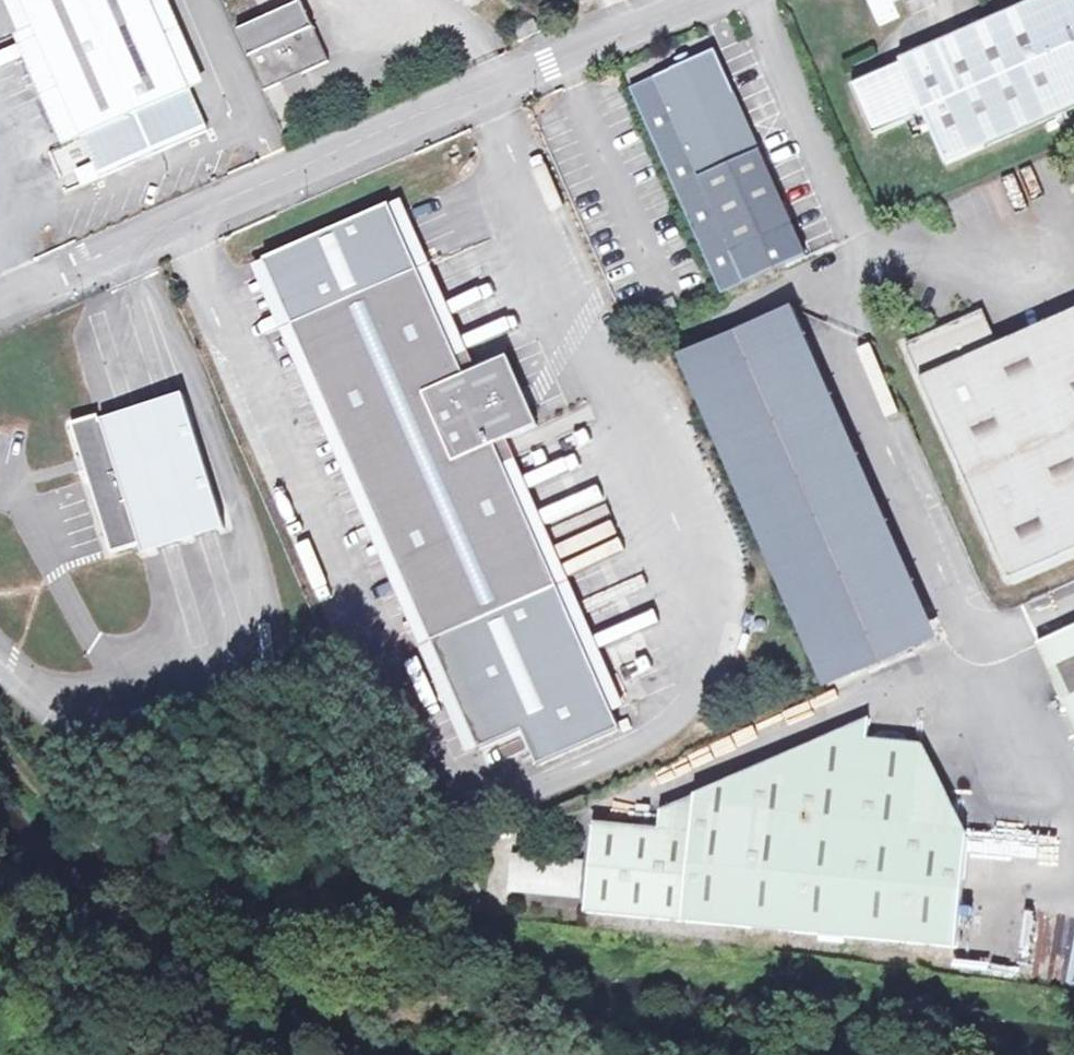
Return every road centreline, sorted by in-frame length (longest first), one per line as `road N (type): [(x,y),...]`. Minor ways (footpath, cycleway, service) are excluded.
road 1 (unclassified): [(675,0),(0,295)]

